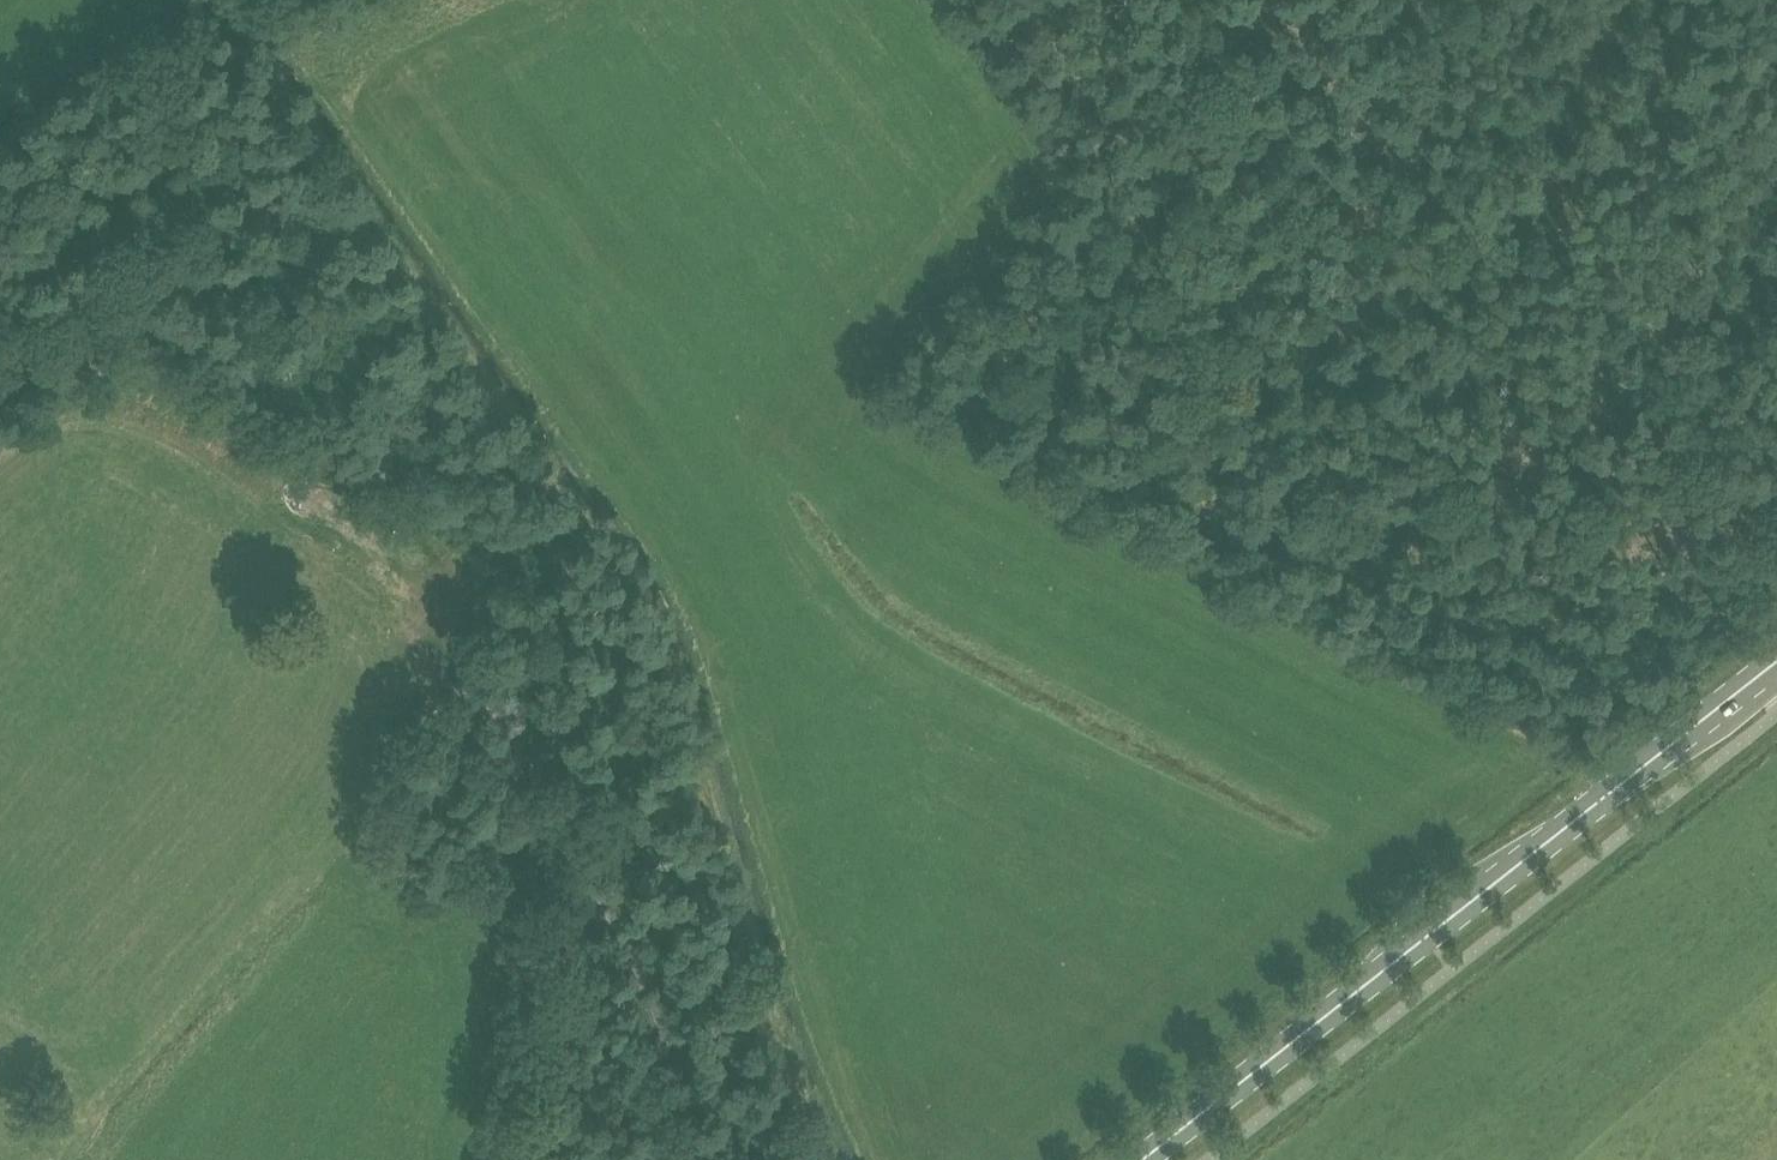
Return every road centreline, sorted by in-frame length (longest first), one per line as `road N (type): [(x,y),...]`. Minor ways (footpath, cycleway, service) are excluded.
road 1 (secondary): [(1141,1159),(1776,663)]

